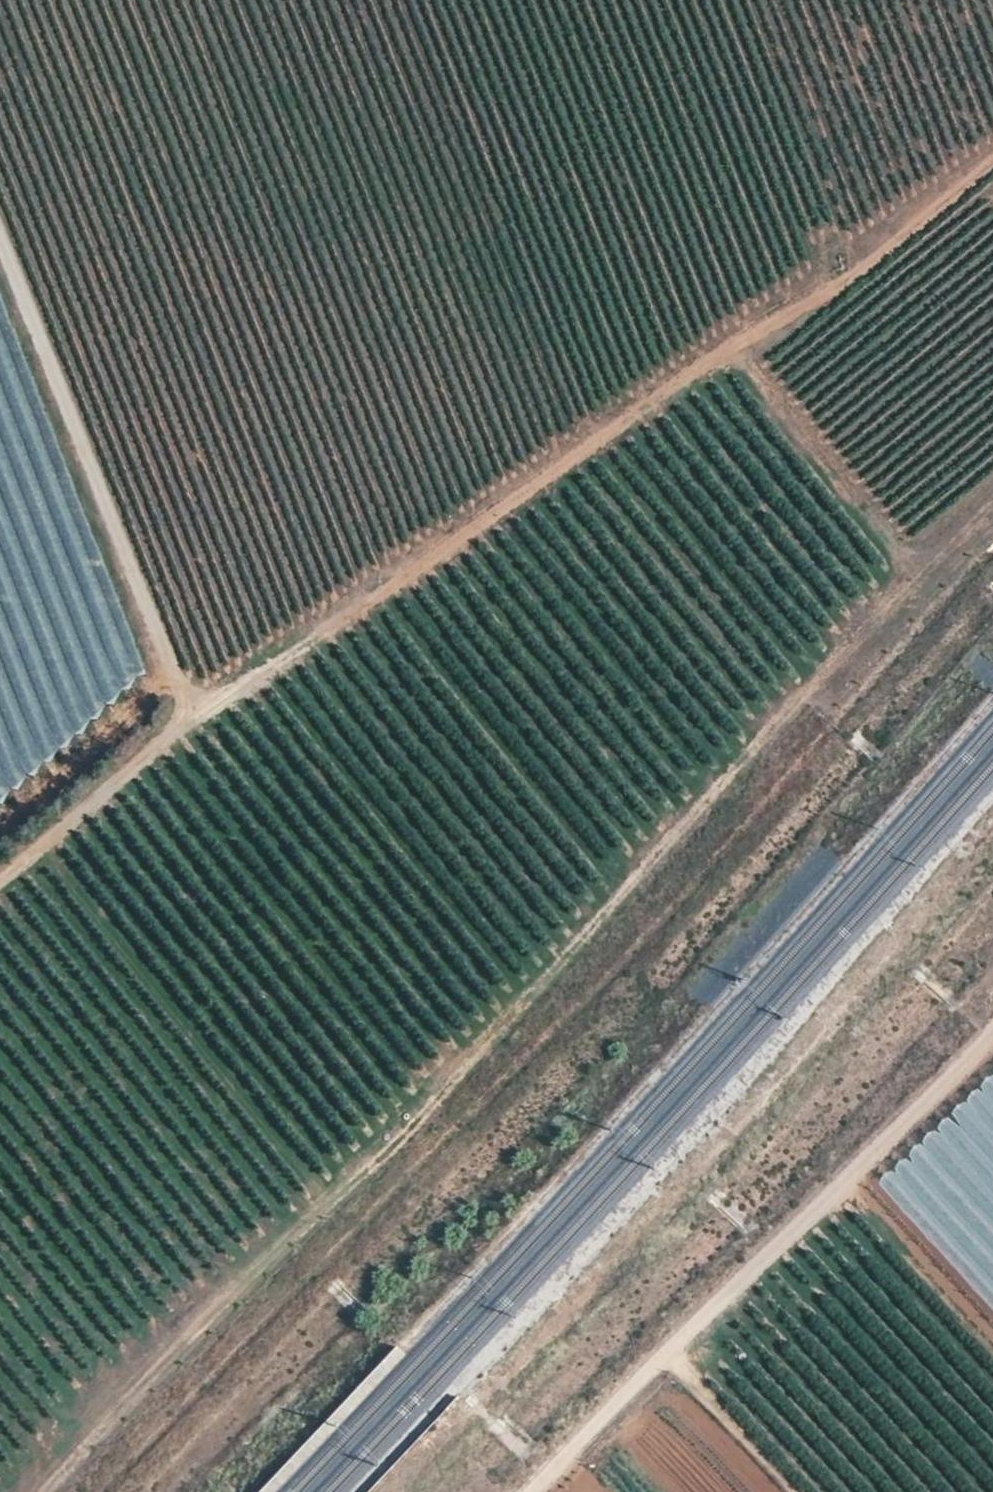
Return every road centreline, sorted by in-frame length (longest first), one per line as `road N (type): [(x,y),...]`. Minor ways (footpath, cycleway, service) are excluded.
road 1 (track): [(992,167),(714,362),(373,574),(0,869)]
road 2 (track): [(526,1491),(992,1025)]

